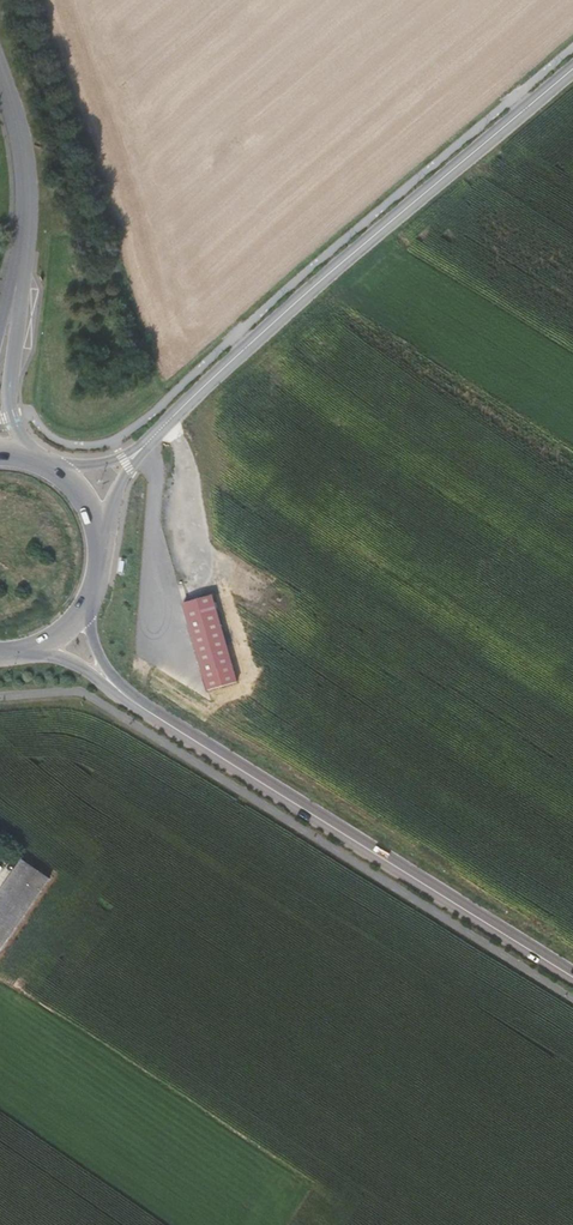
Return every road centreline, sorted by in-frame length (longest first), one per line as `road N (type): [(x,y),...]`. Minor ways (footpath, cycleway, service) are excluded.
road 1 (tertiary): [(572,68),(155,433)]
road 2 (secondary): [(572,976),(143,706)]
road 3 (tertiary): [(22,262),(32,206),(0,59)]
road 4 (tertiary): [(24,463),(10,395),(22,262)]
road 5 (tertiary): [(99,558),(120,487),(155,433)]
road 6 (secondary): [(39,646),(143,706)]

